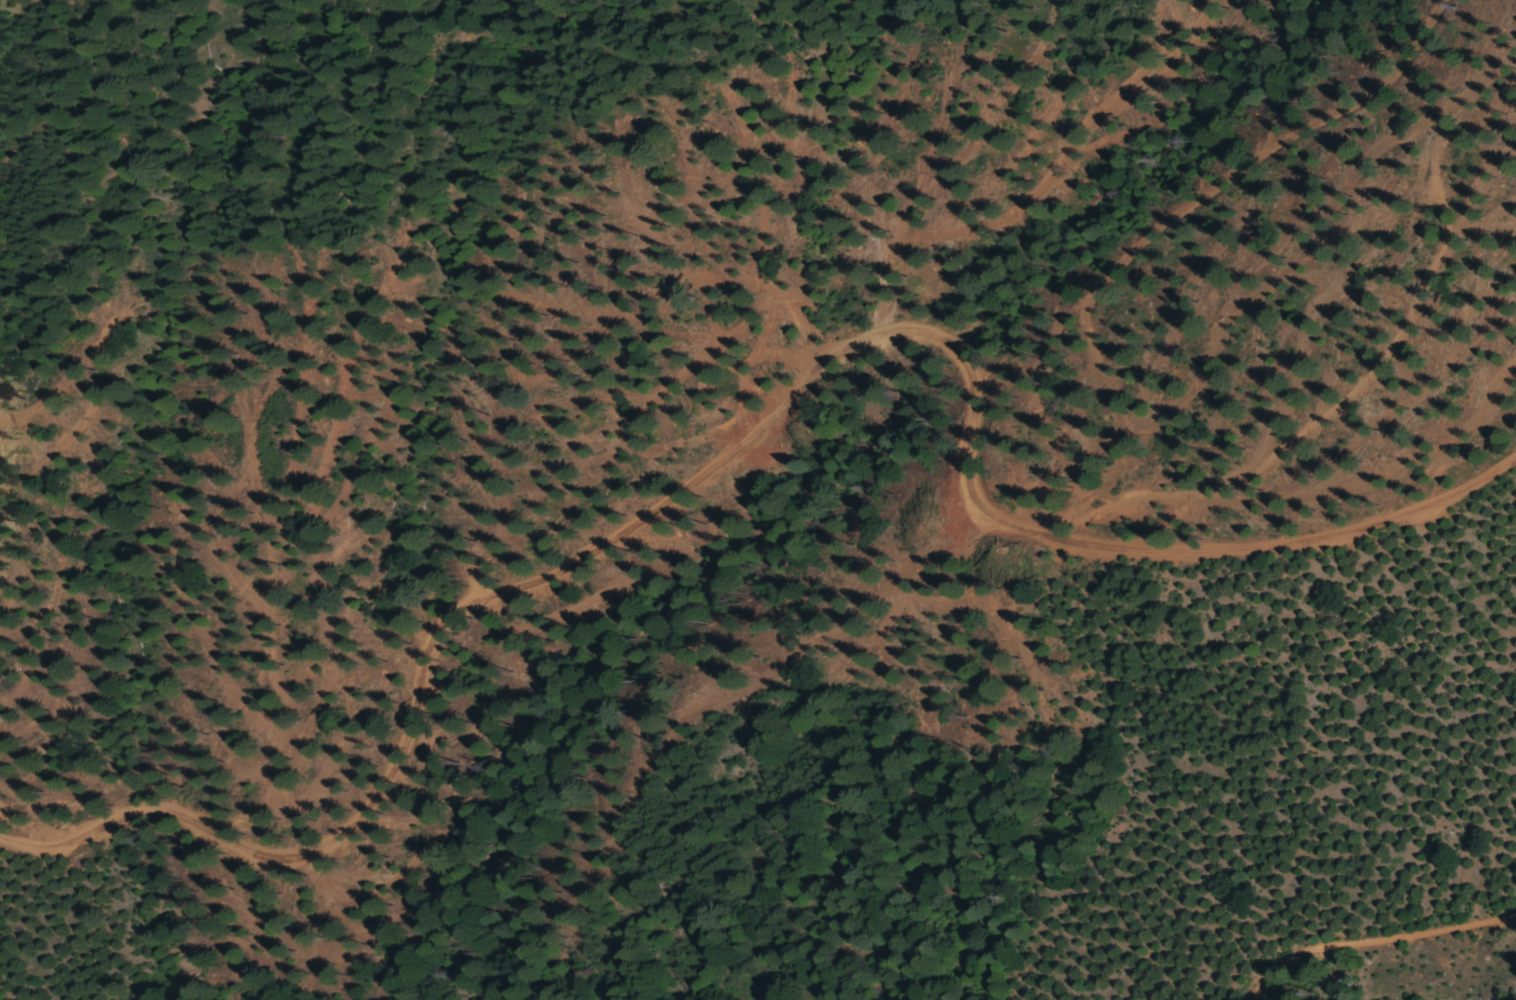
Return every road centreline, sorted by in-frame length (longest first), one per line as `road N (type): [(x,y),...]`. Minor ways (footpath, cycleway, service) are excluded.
road 1 (track): [(1515,451),(1435,500),(1246,551),(1176,554),(1045,538),(974,508),(965,491),(973,401),(946,340),(920,326),(889,329),(845,352),(557,571),(458,600),(428,631),(392,774),(343,838),(256,857),(184,815),(57,846),(0,839)]
road 2 (track): [(1221,999),(1278,960),(1515,900)]

